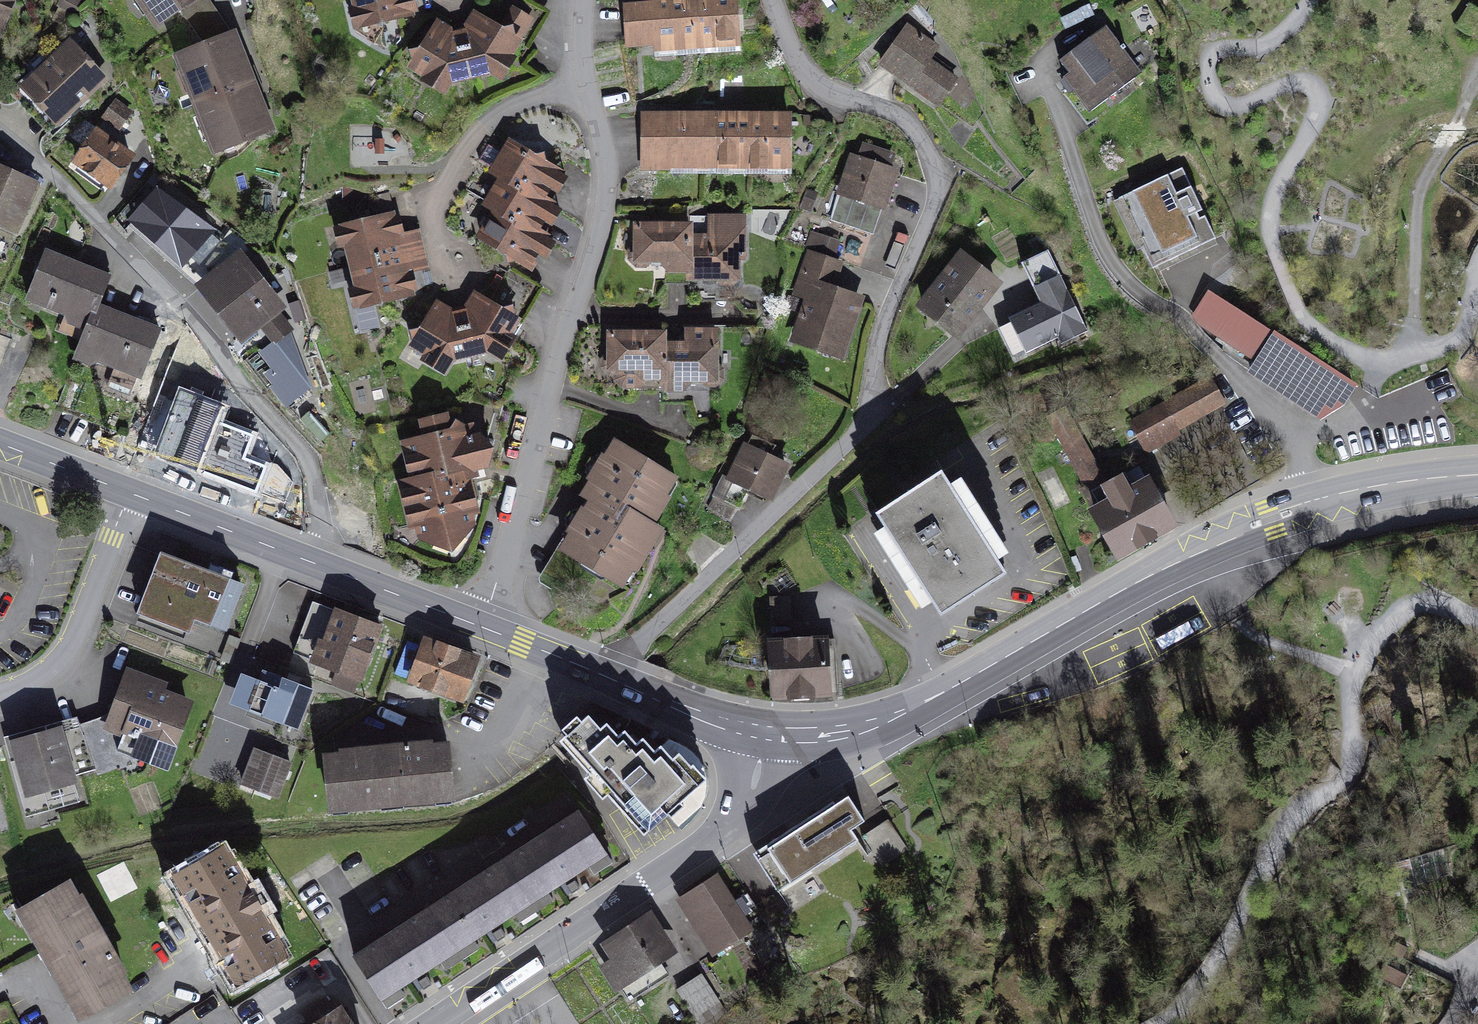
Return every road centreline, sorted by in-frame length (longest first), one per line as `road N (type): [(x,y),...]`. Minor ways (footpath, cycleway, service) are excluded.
road 1 (residential): [(610,678),(620,659),(864,426),(876,353),(938,183),(920,138),(885,107),(833,98),(798,67),(771,0)]
road 2 (secondary): [(763,733),(821,735),(869,726),(1229,535),(1353,494),(1477,475)]
road 3 (track): [(1159,1023),(1181,1013),(1221,960),(1285,832),(1350,773),(1354,671),(1403,607),(1446,605),(1477,622)]
road 4 (residential): [(481,627),(600,231),(609,176),(591,96)]
road 5 (residential): [(763,733),(750,795),(719,834),(434,1023)]
road 6 (track): [(1307,0),(1276,36),(1252,48),(1218,48),(1207,65),(1205,85),(1226,105),(1293,81),(1313,84),(1321,102),(1279,180),(1267,226),(1274,250)]
road 7 (secondary): [(126,493),(481,627)]
road 8 (track): [(1298,307),(1314,333),(1348,352),(1400,361),(1468,325),(1477,264)]
road 9 (residential): [(126,493),(67,645),(37,676),(0,692)]
road 10 (track): [(1354,671),(1234,619),(1189,554)]
road 11 (residential): [(591,96),(537,97),(494,121),(432,199)]
road 12 (secondary): [(610,678),(763,733)]
road 13 (secondary): [(481,627),(610,678)]
road 14 (secondary): [(0,445),(126,493)]

